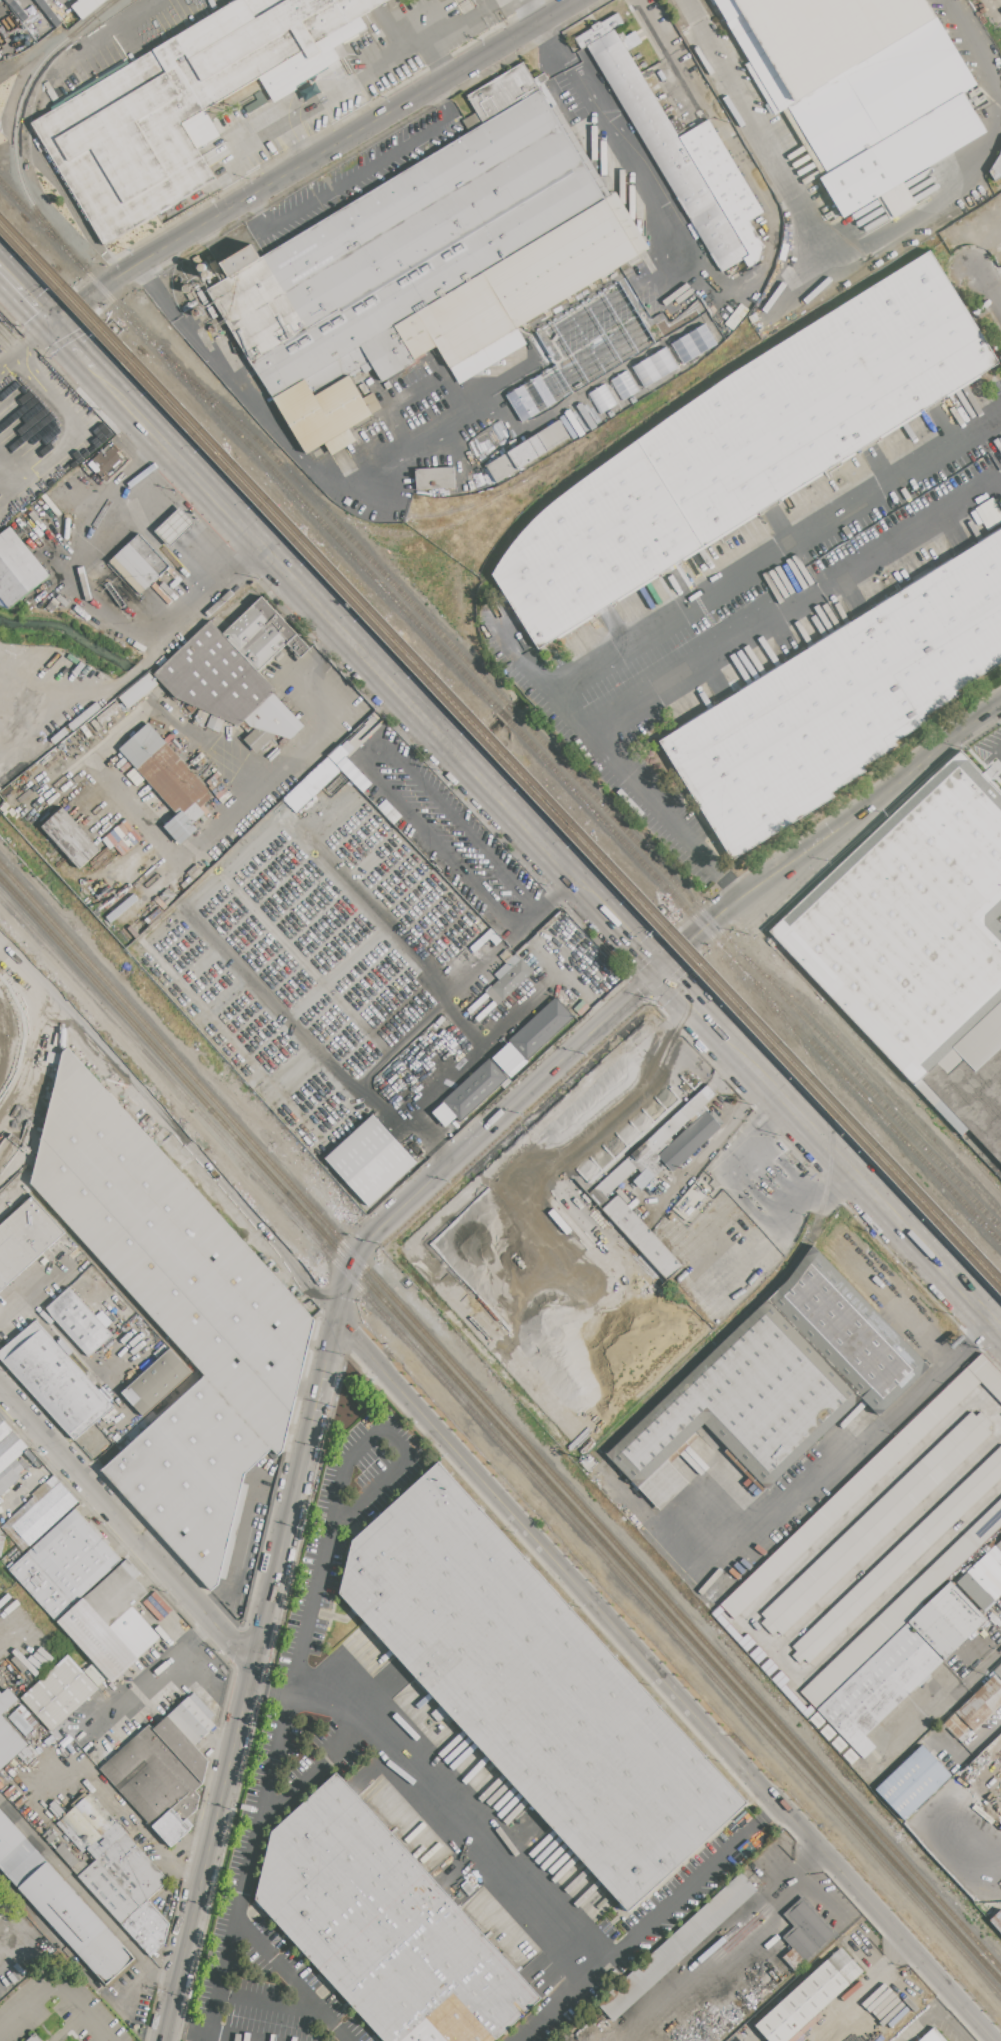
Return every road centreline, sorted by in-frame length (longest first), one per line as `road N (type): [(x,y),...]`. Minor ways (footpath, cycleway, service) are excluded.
road 1 (secondary): [(94,367),(603,904)]
road 2 (residential): [(53,323),(581,0)]
road 3 (residential): [(339,1319),(357,1256),(665,969)]
road 4 (residential): [(690,1719),(987,2040)]
road 5 (residential): [(1000,706),(740,902),(665,969)]
road 6 (secondary): [(723,1036),(1000,1327)]
road 7 (residential): [(339,1319),(594,1599)]
road 8 (residential): [(166,2026),(253,1667)]
road 9 (residential): [(253,1667),(339,1319)]
road 10 (residential): [(60,1455),(253,1667)]
road 11 (residential): [(594,1599),(690,1719)]

